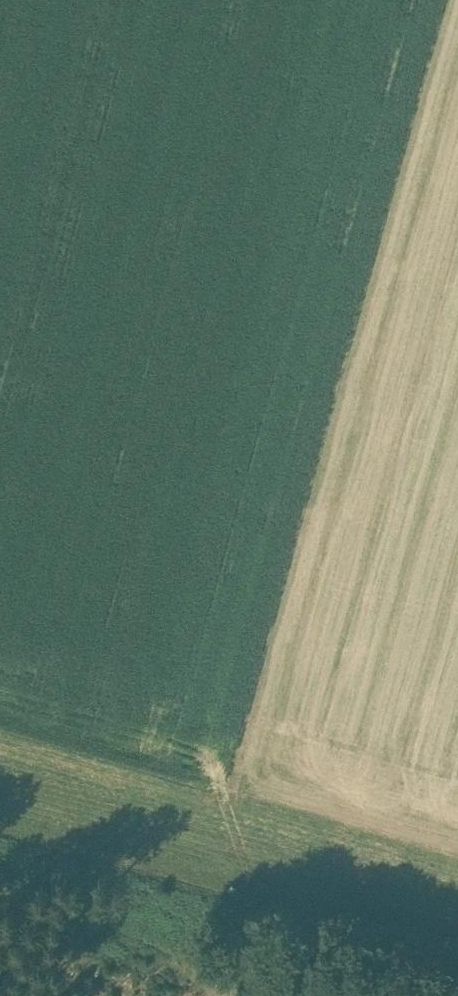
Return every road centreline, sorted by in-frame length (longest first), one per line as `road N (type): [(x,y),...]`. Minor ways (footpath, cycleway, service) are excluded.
road 1 (track): [(0,889),(245,995)]

